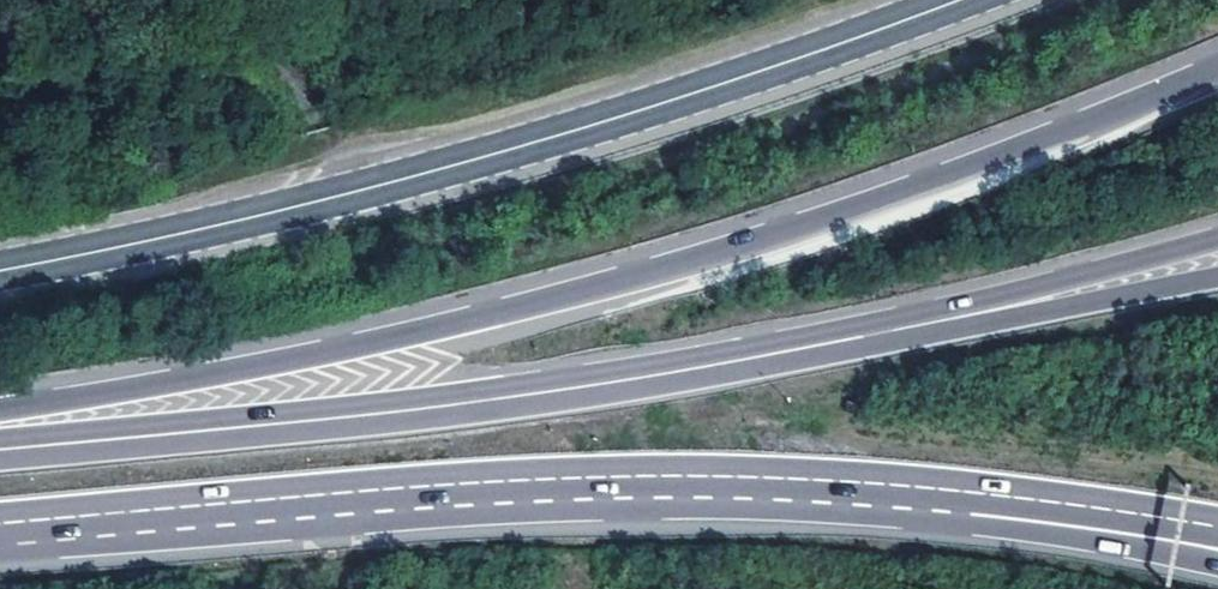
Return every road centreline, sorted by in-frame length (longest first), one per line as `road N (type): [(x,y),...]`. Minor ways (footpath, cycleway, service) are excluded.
road 1 (motorway): [(1217,73),(958,175),(537,304),(0,416)]
road 2 (motorway): [(1054,296),(534,394),(0,449)]
road 3 (secondary): [(0,269),(251,217),(497,152),(960,0)]
road 4 (motorway): [(0,523),(627,474),(972,493)]
road 5 (motorway): [(972,493),(1217,564)]
road 6 (motorway): [(972,493),(1217,526)]
road 7 (motorway): [(1217,245),(1054,296)]
road 8 (motorway): [(1217,277),(1054,296)]

